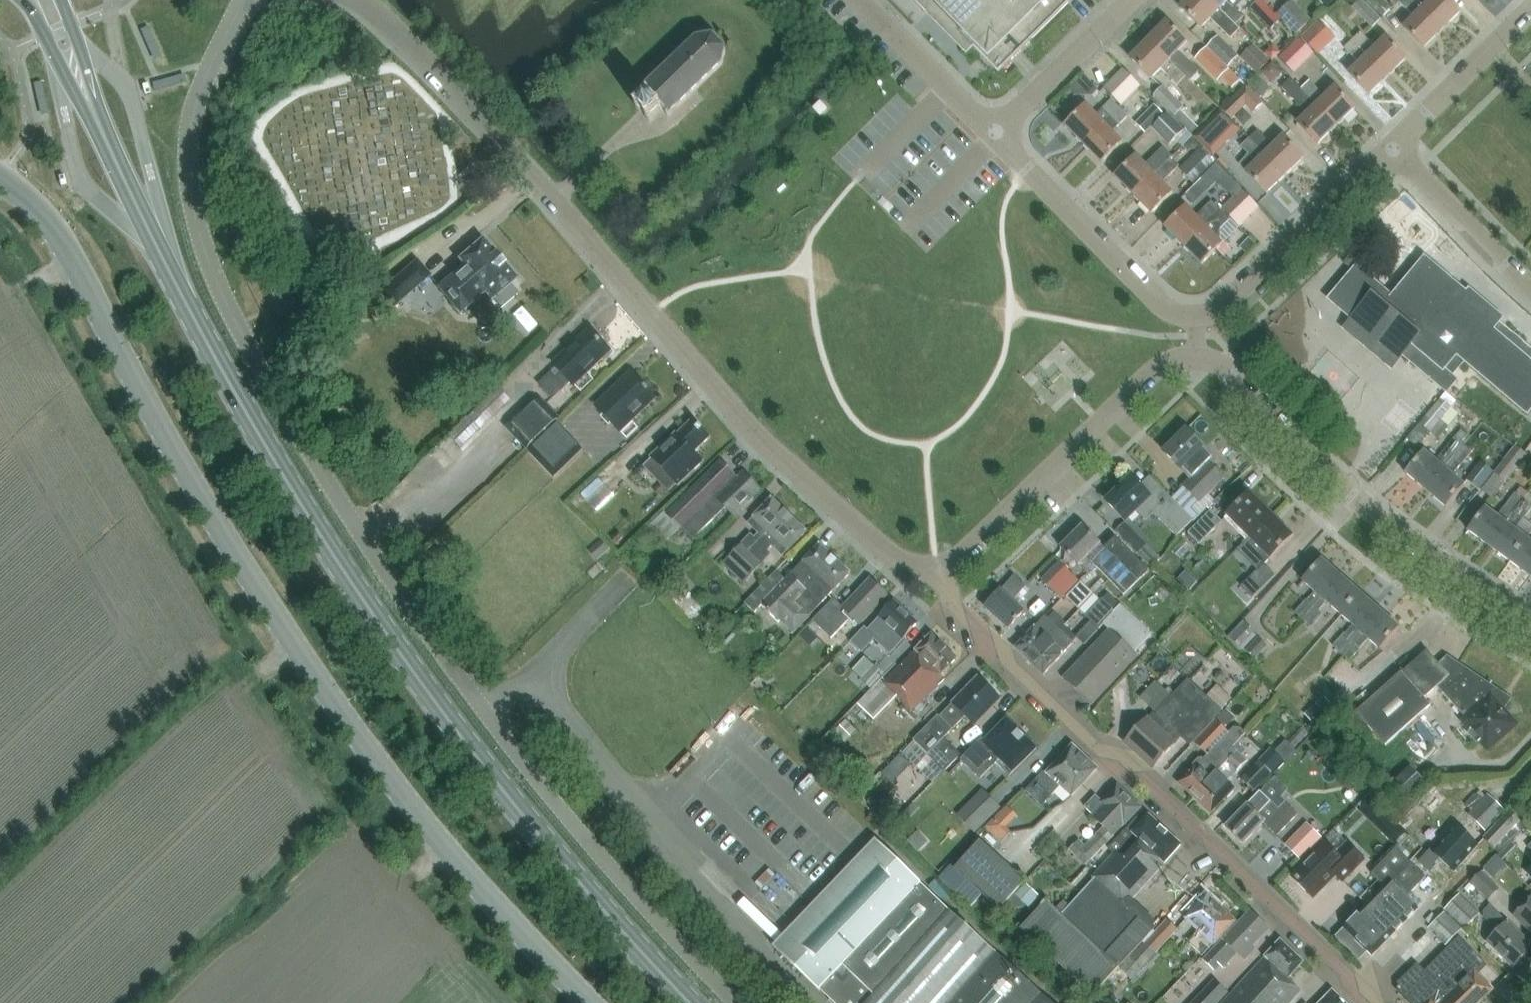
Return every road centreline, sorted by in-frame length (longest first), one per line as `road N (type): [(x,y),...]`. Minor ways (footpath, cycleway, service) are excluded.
road 1 (unclassified): [(734,1002),(584,840),(438,652),(283,409),(214,276),(192,204),(191,136),(210,63),(246,0)]
road 2 (primary): [(693,1002),(619,928),(418,687),(211,362),(88,103)]
road 3 (unclassified): [(582,1002),(436,857),(189,493),(42,213),(0,181)]
road 4 (residential): [(940,572),(902,568),(759,438),(392,26),(360,0)]
road 5 (residential): [(940,572),(954,609),(1373,1002)]
road 6 (residential): [(1530,621),(1360,502),(1225,365),(1185,356)]
road 7 (residential): [(940,572),(1150,375),(1185,356)]
road 8 (residential): [(1184,314),(1215,312),(1239,294),(1387,150)]
road 9 (residential): [(1184,314),(1154,299),(995,136)]
road 10 (residential): [(1530,297),(1387,150)]
road 11 (residential): [(1387,150),(1530,9)]
road 12 (residential): [(995,136),(1139,0)]
road 13 (residential): [(995,136),(861,0)]

